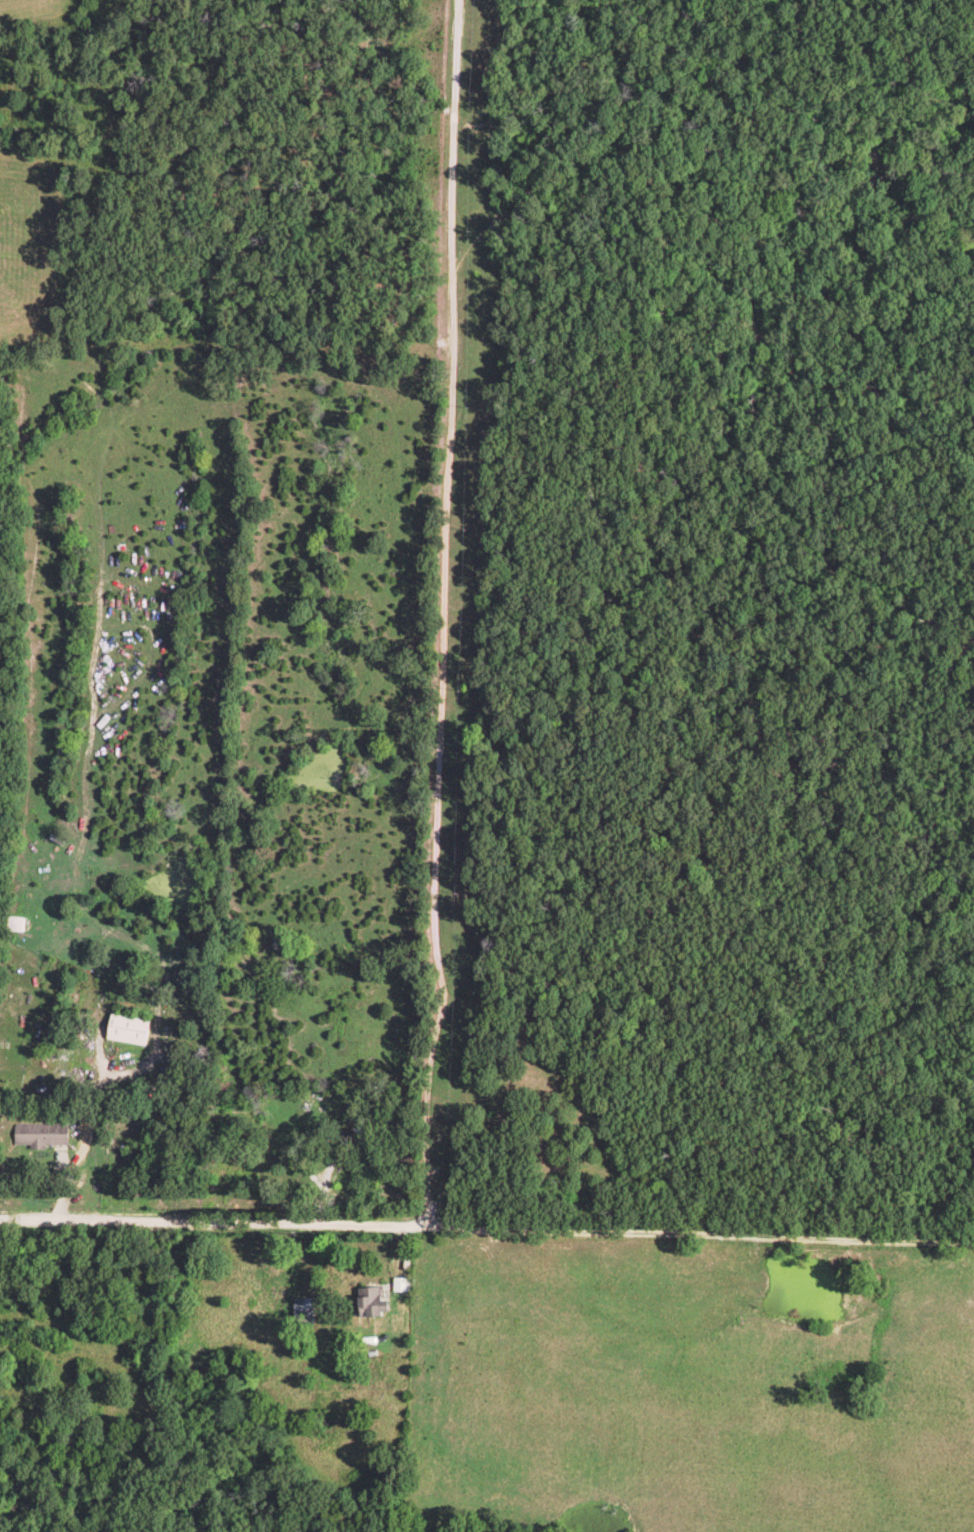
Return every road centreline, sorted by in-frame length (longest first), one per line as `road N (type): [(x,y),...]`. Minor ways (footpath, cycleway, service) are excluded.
road 1 (residential): [(973,1244),(0,1212)]

